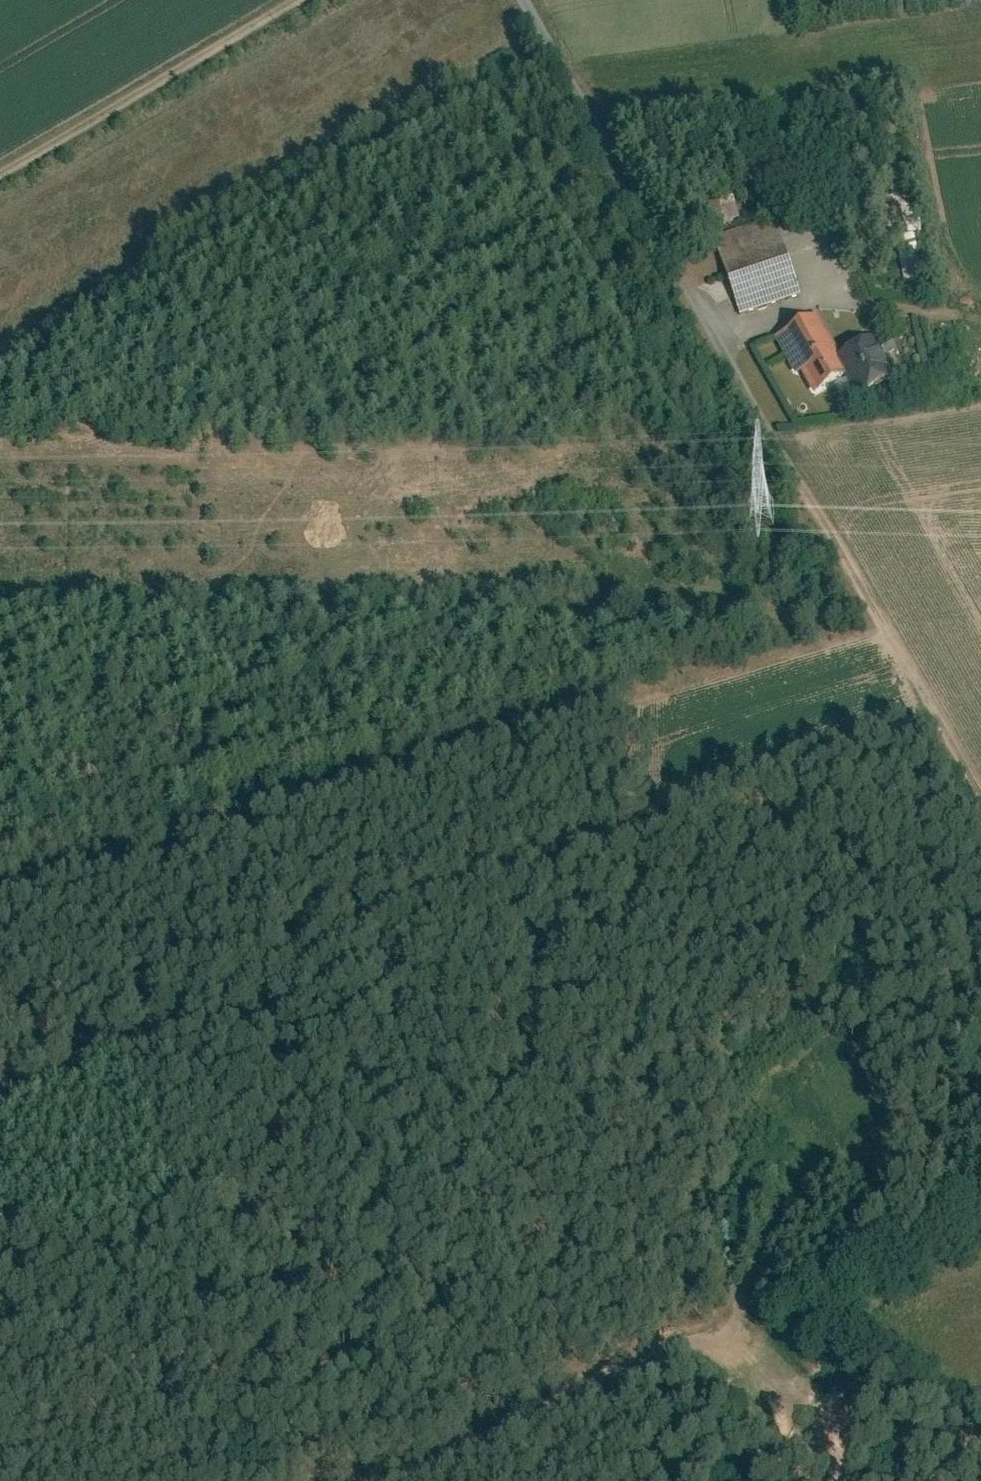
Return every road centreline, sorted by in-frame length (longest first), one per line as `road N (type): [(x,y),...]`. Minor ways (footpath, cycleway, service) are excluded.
road 1 (residential): [(980,809),(529,0)]
road 2 (track): [(427,1480),(509,1445),(537,1422),(592,1402),(733,1321),(766,1288),(814,1166),(840,1148),(909,1136)]
road 3 (track): [(0,173),(300,0)]

